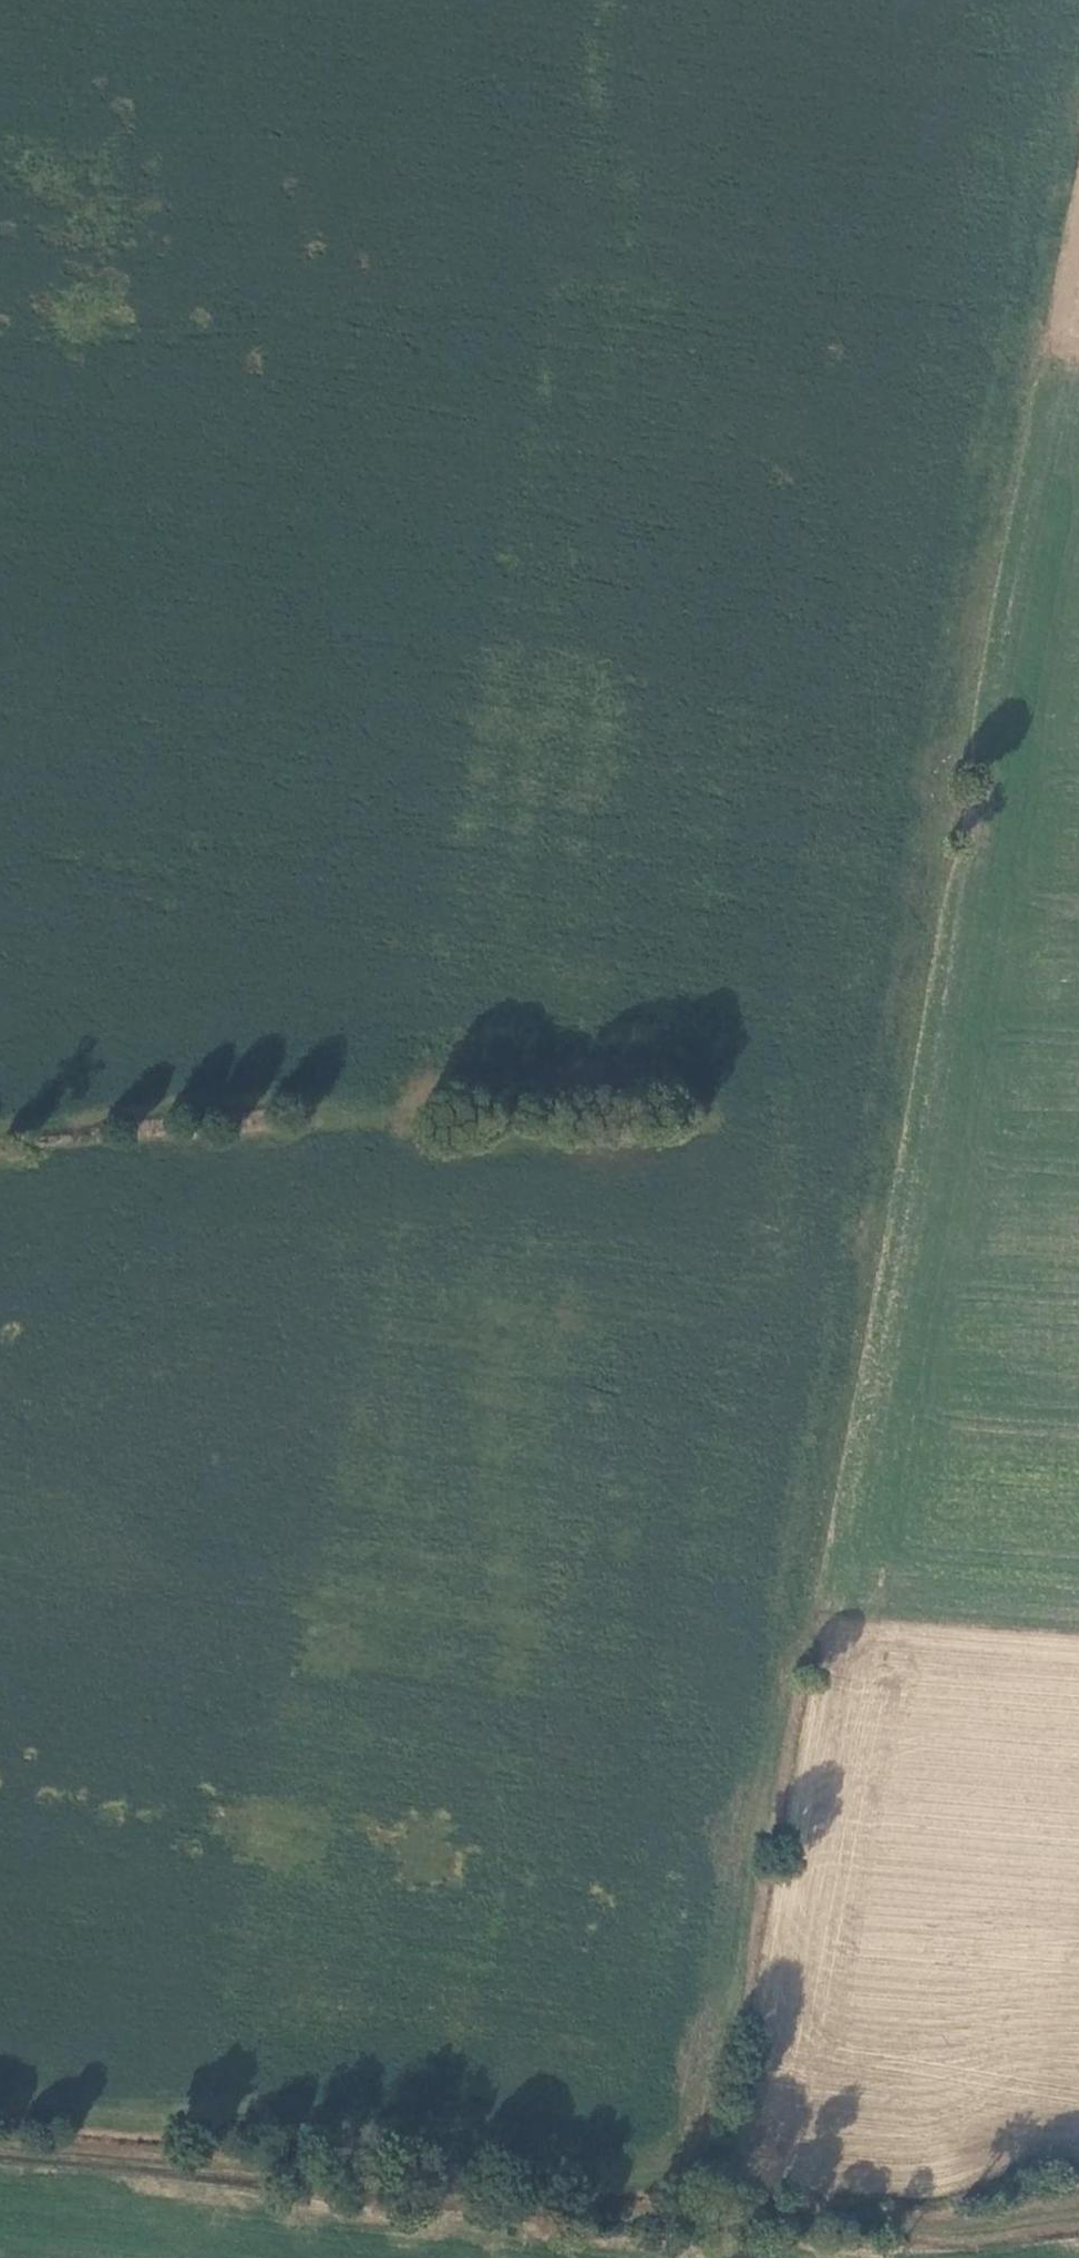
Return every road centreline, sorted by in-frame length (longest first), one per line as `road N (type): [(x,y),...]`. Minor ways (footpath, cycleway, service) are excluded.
road 1 (track): [(0,2152),(324,2173),(658,2209),(1010,2222),(1078,2210)]

